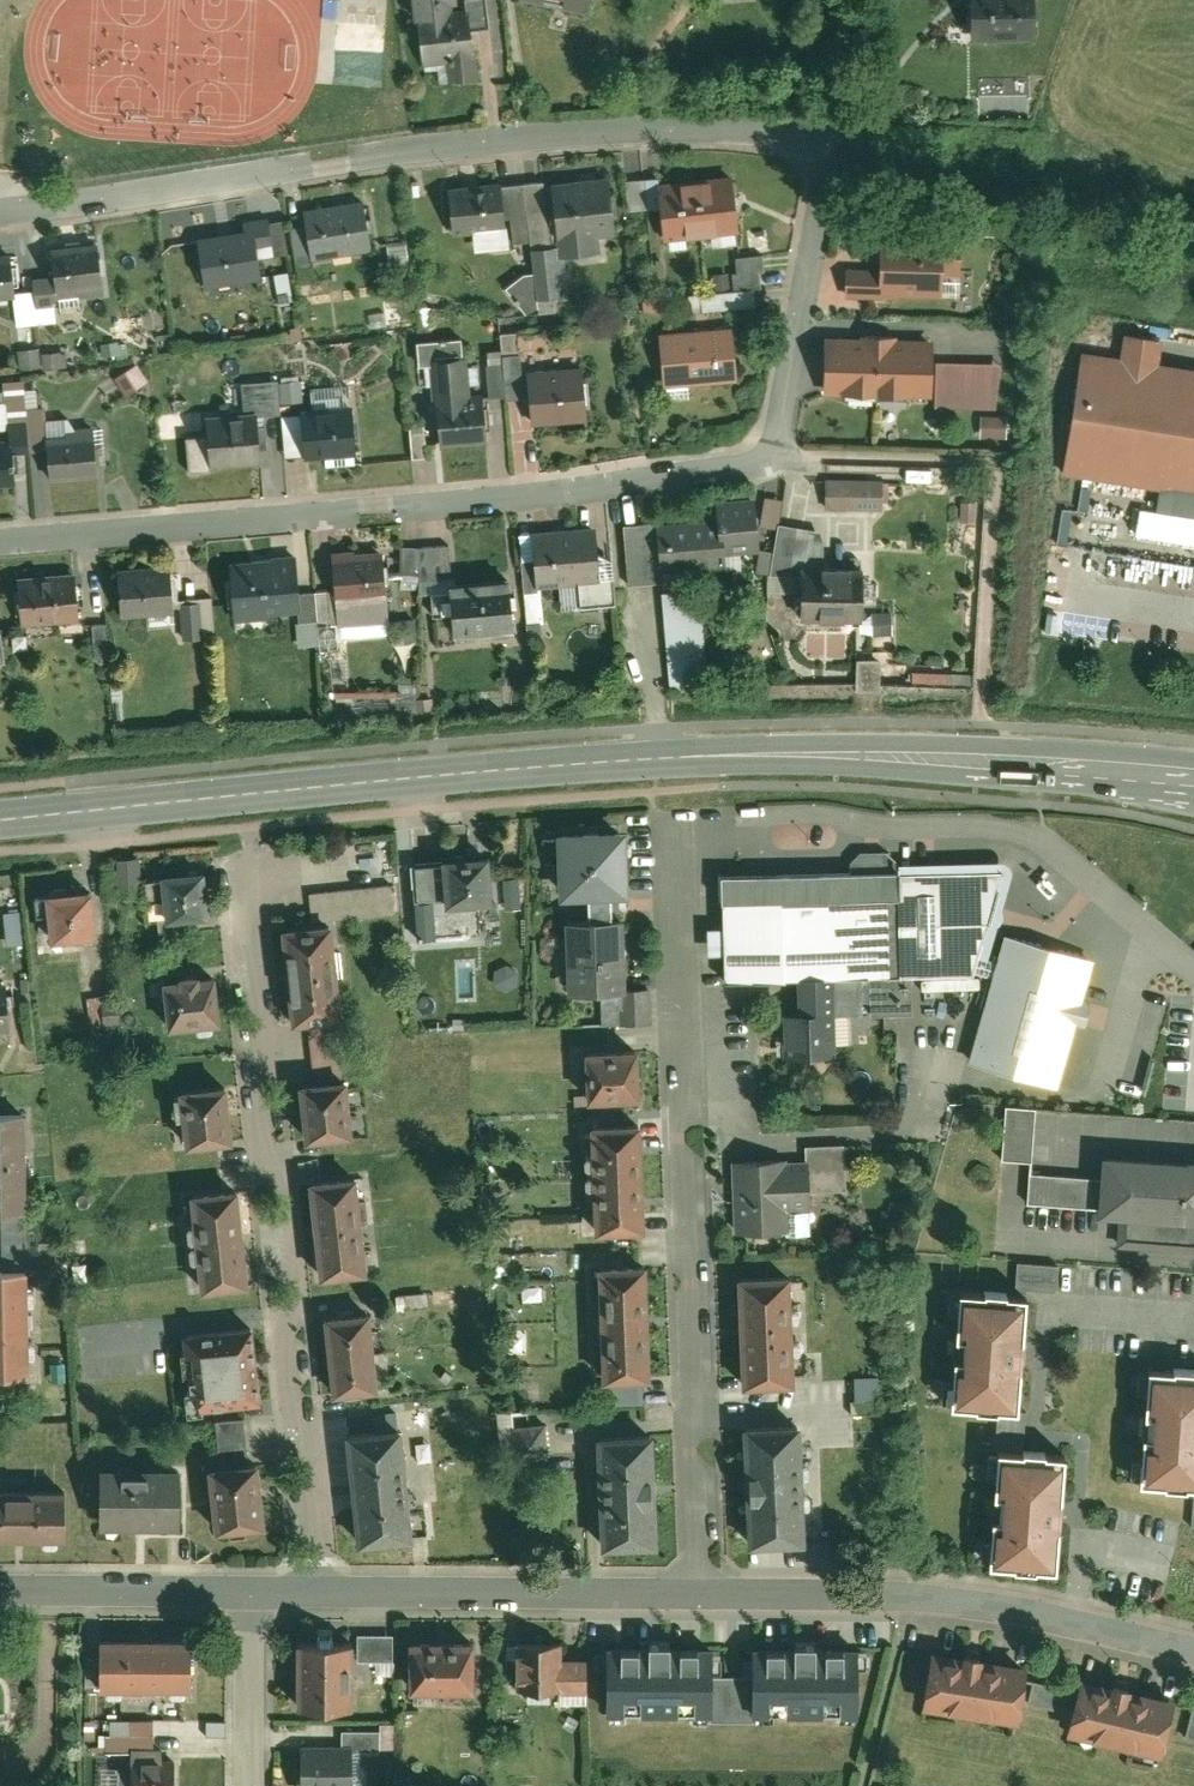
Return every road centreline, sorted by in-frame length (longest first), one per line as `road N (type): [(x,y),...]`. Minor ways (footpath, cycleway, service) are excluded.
road 1 (residential): [(0,546),(605,492),(774,457),(824,173),(792,144),(751,132),(544,138),(0,213)]
road 2 (primary): [(1193,783),(976,761),(728,759),(0,824)]
road 3 (residential): [(700,1598),(680,839)]
road 4 (residential): [(325,1596),(246,884)]
road 5 (residential): [(700,1598),(907,1600),(1193,1655)]
road 6 (residential): [(325,1596),(700,1598)]
road 7 (residential): [(0,1593),(250,1594)]
road 8 (residential): [(250,1594),(254,1785)]

